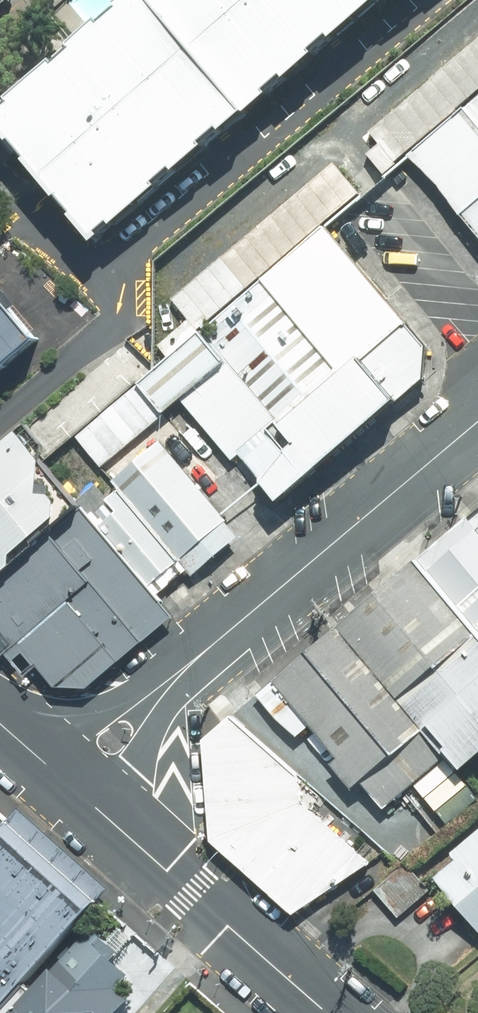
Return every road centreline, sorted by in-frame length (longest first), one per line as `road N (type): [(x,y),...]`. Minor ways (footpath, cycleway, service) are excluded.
road 1 (residential): [(477,422),(224,639)]
road 2 (tertiary): [(97,807),(328,1012)]
road 3 (residential): [(43,759),(91,713),(224,639)]
road 4 (residential): [(224,639),(97,807)]

